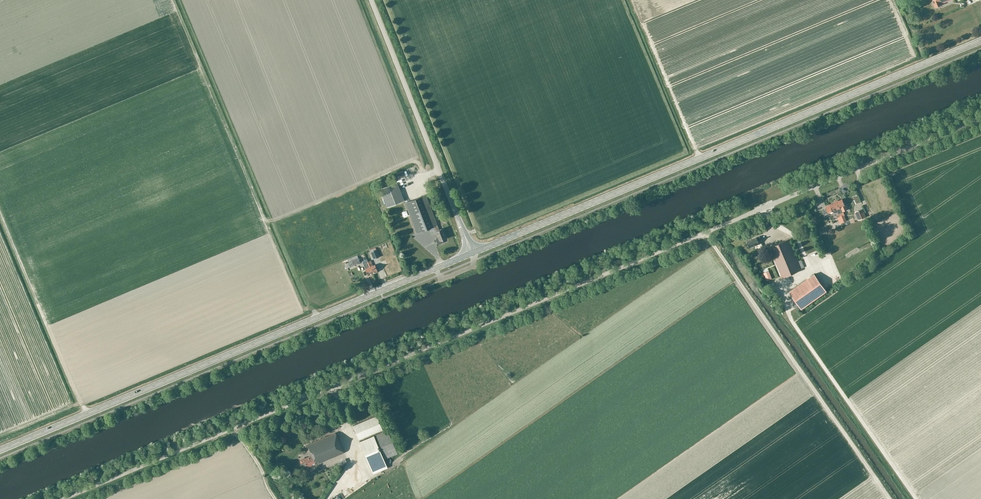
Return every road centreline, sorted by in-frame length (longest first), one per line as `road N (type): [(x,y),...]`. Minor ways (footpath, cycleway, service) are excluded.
road 1 (unclassified): [(59,498),(980,115)]
road 2 (primary): [(471,253),(980,41)]
road 3 (primary): [(0,451),(471,253)]
road 4 (unclassified): [(471,253),(371,0)]

